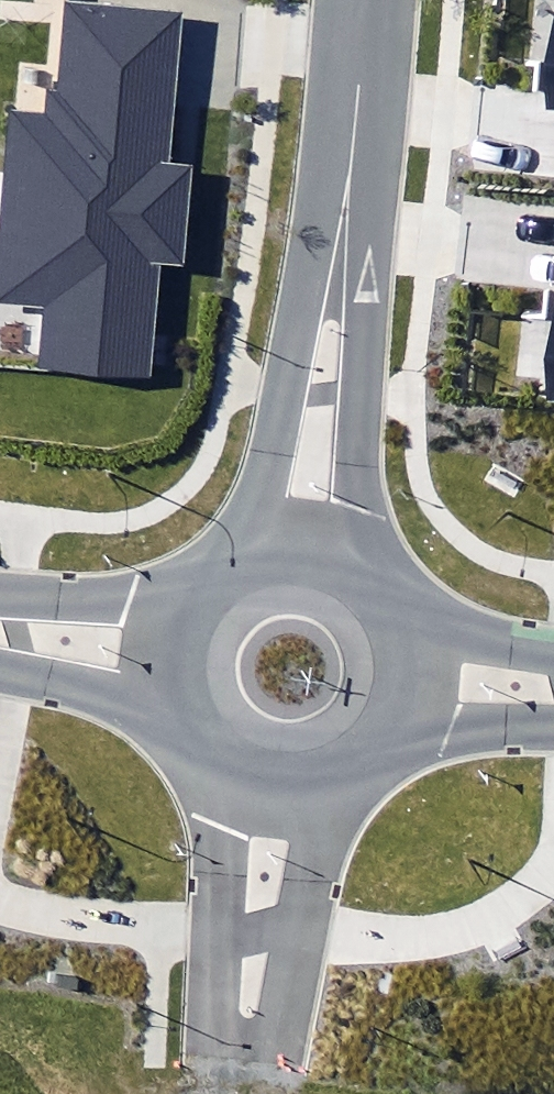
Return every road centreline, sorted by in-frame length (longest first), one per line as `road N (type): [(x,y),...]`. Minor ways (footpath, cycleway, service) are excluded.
road 1 (residential): [(337,778),(272,1005),(241,1064),(228,1000),(213,764)]
road 2 (residential): [(345,202),(364,571)]
road 3 (residential): [(250,552),(345,202)]
road 4 (residential): [(345,202),(367,0)]
road 5 (residential): [(0,598),(191,592)]
road 6 (residential): [(178,721),(0,669)]
road 7 (residential): [(553,723),(392,730)]
road 8 (residential): [(398,614),(553,653)]
road 9 (residential): [(178,721),(165,656),(191,592)]
road 10 (residential): [(337,778),(271,789),(213,764)]
road 11 (residential): [(398,614),(411,672),(392,730)]
road 12 (residential): [(250,552),(301,545),(364,571)]

